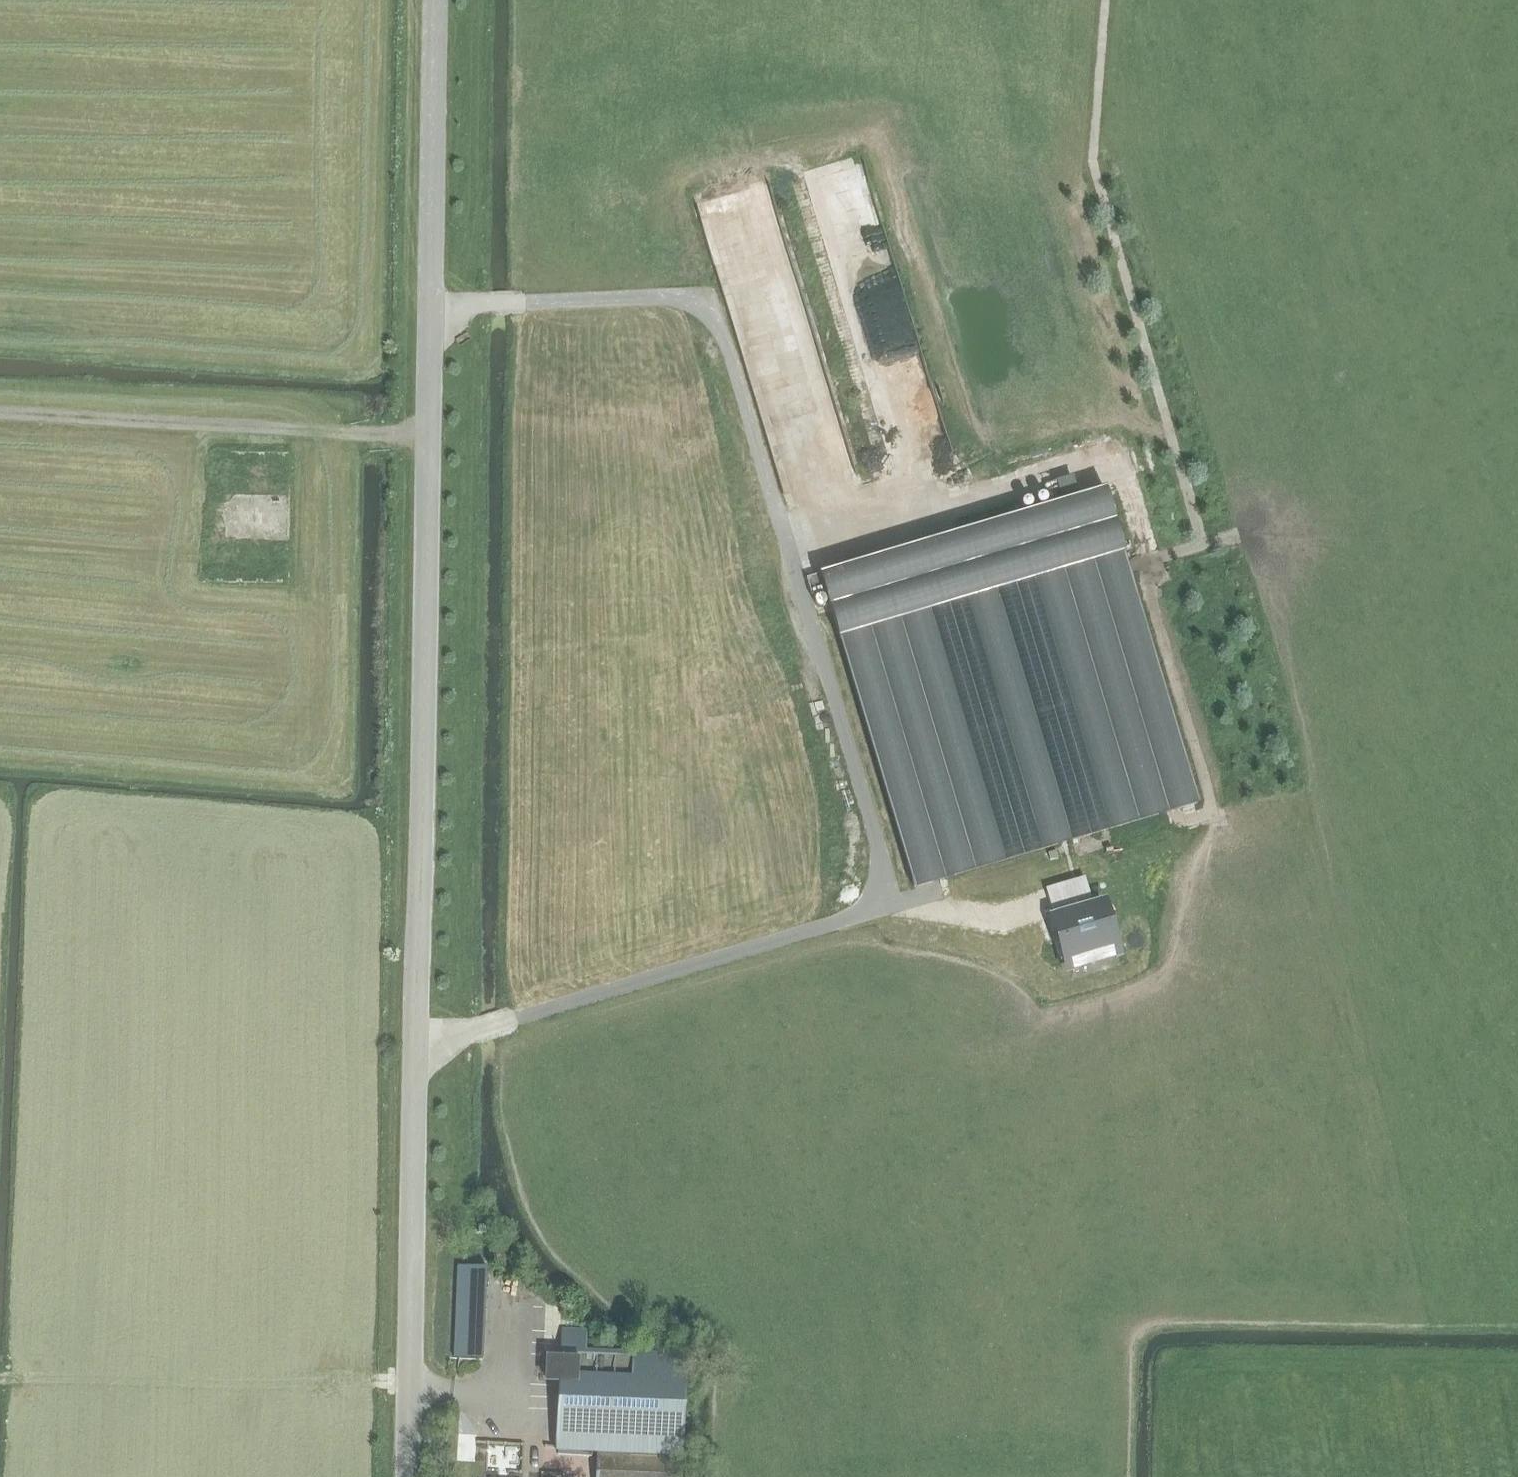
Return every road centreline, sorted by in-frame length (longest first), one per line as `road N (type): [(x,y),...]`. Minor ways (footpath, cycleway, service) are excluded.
road 1 (unclassified): [(408,1476),(435,0)]
road 2 (track): [(895,904),(1222,807),(1118,457),(791,555)]
road 3 (track): [(1044,0),(1202,548),(1149,563)]
road 4 (track): [(429,440),(0,414)]

